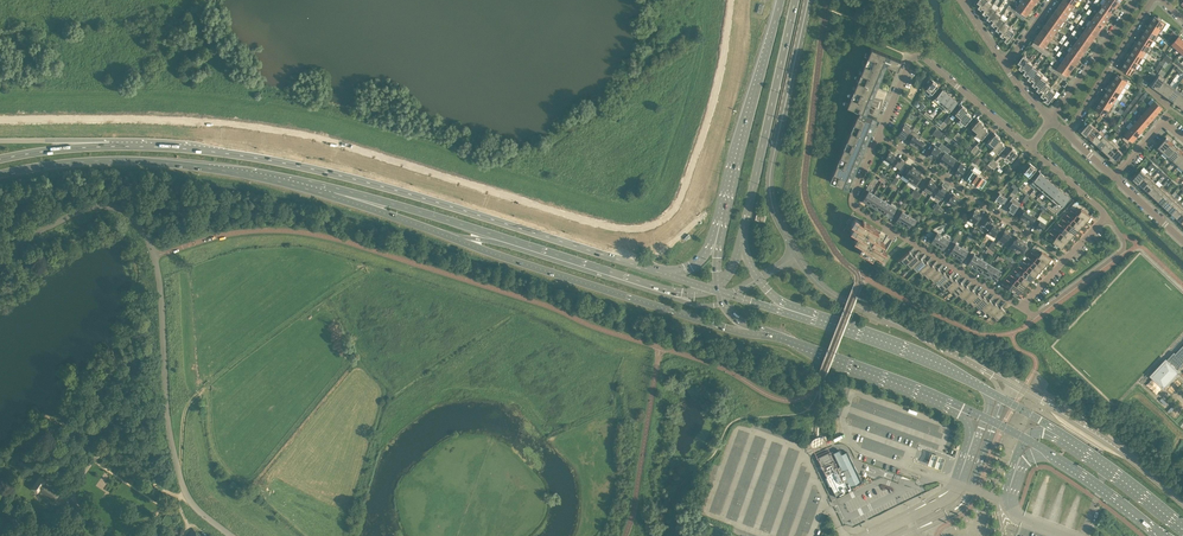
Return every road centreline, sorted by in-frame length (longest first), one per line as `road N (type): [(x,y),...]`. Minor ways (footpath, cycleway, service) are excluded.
road 1 (secondary): [(663,273),(325,172),(224,153),(126,146)]
road 2 (secondary): [(336,193),(513,260),(725,328),(761,332)]
road 3 (unclassified): [(187,497),(169,431),(157,268),(140,227),(114,208),(86,209),(0,253)]
road 4 (secondary): [(336,193),(391,203),(668,293),(718,291)]
road 5 (secondary): [(0,173),(144,161),(336,193)]
road 6 (residential): [(1021,309),(855,208),(878,136)]
road 7 (primary): [(742,235),(796,0)]
road 8 (residential): [(878,136),(907,64),(918,57),(1029,148)]
road 9 (primary): [(782,0),(721,219)]
road 10 (residential): [(878,136),(1064,261)]
road 11 (primary): [(761,332),(933,394)]
road 12 (primary): [(984,389),(817,319)]
road 13 (residential): [(1107,217),(1123,250),(1037,314),(1021,309)]
road 14 (residential): [(1066,134),(1153,0)]
road 15 (unclassified): [(74,499),(75,485),(101,451),(187,497)]
road 16 (residential): [(1052,121),(1136,0)]
road 17 (primary): [(1182,525),(1066,436)]
road 18 (primary): [(1048,453),(1161,535)]
road 19 (secondary): [(126,146),(0,158)]
road 20 (secondary): [(126,146),(0,140)]

